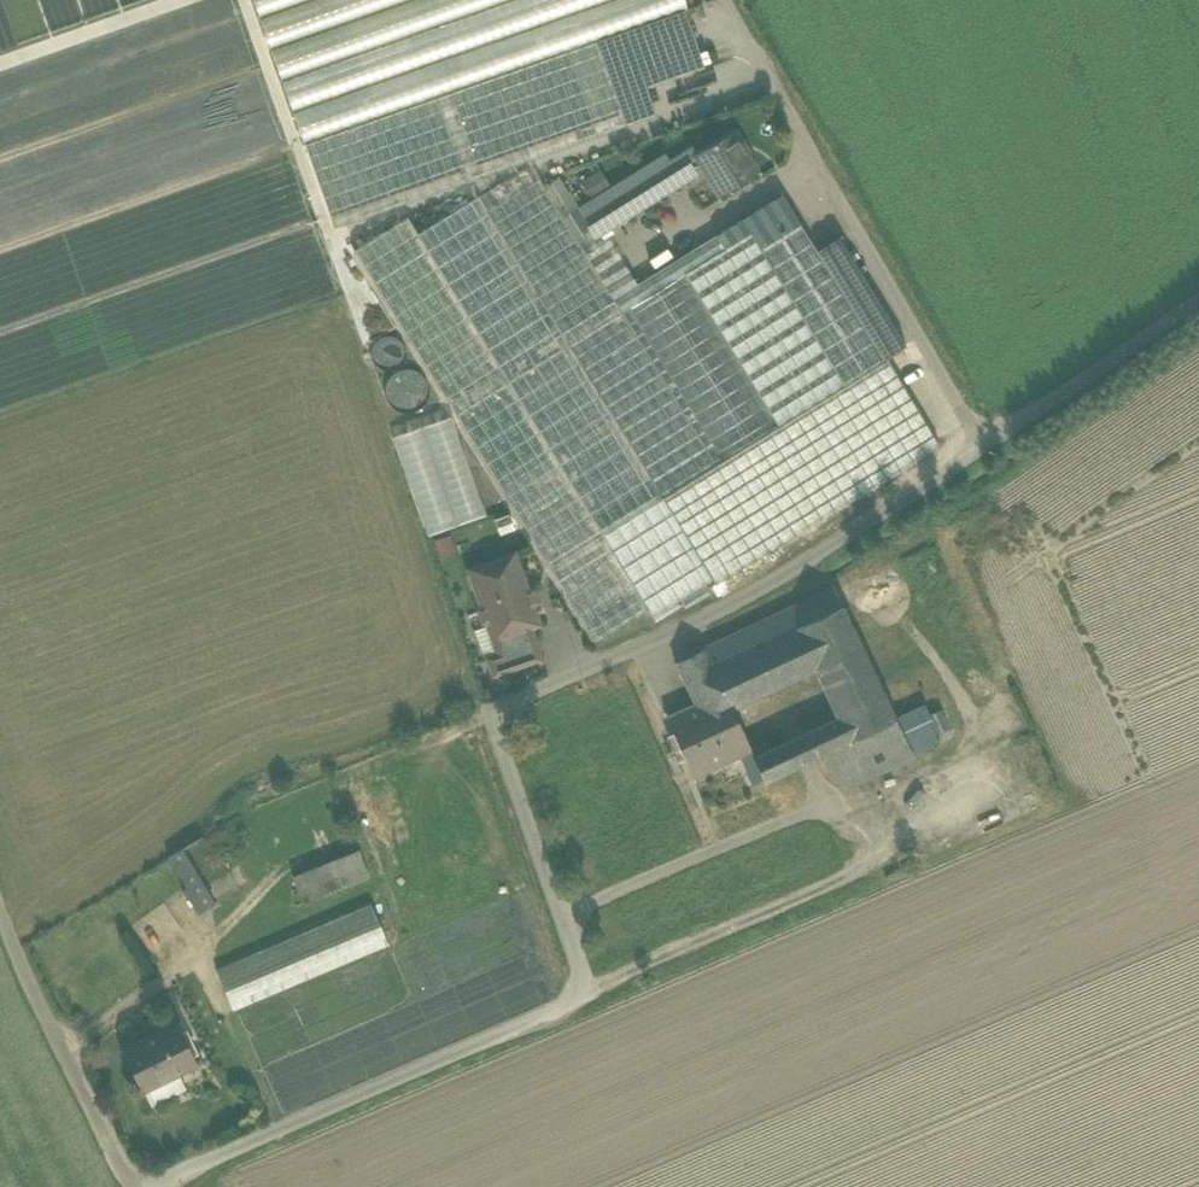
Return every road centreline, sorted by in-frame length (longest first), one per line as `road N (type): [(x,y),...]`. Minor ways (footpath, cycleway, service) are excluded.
road 1 (unclassified): [(985,447),(690,623),(492,713),(589,994),(143,1186)]
road 2 (unclassified): [(985,447),(724,0)]
road 3 (unclassified): [(134,1186),(0,914)]
road 4 (unclassified): [(1198,302),(985,447)]

